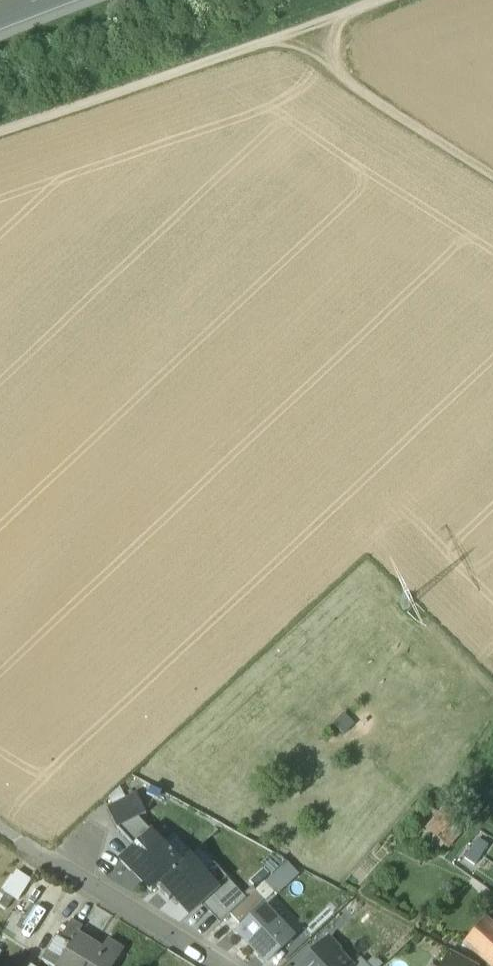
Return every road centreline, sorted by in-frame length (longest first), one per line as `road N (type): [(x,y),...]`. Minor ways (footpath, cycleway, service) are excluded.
road 1 (track): [(322,25),(0,131)]
road 2 (residential): [(214,965),(0,829)]
road 3 (track): [(492,175),(348,83),(322,25)]

